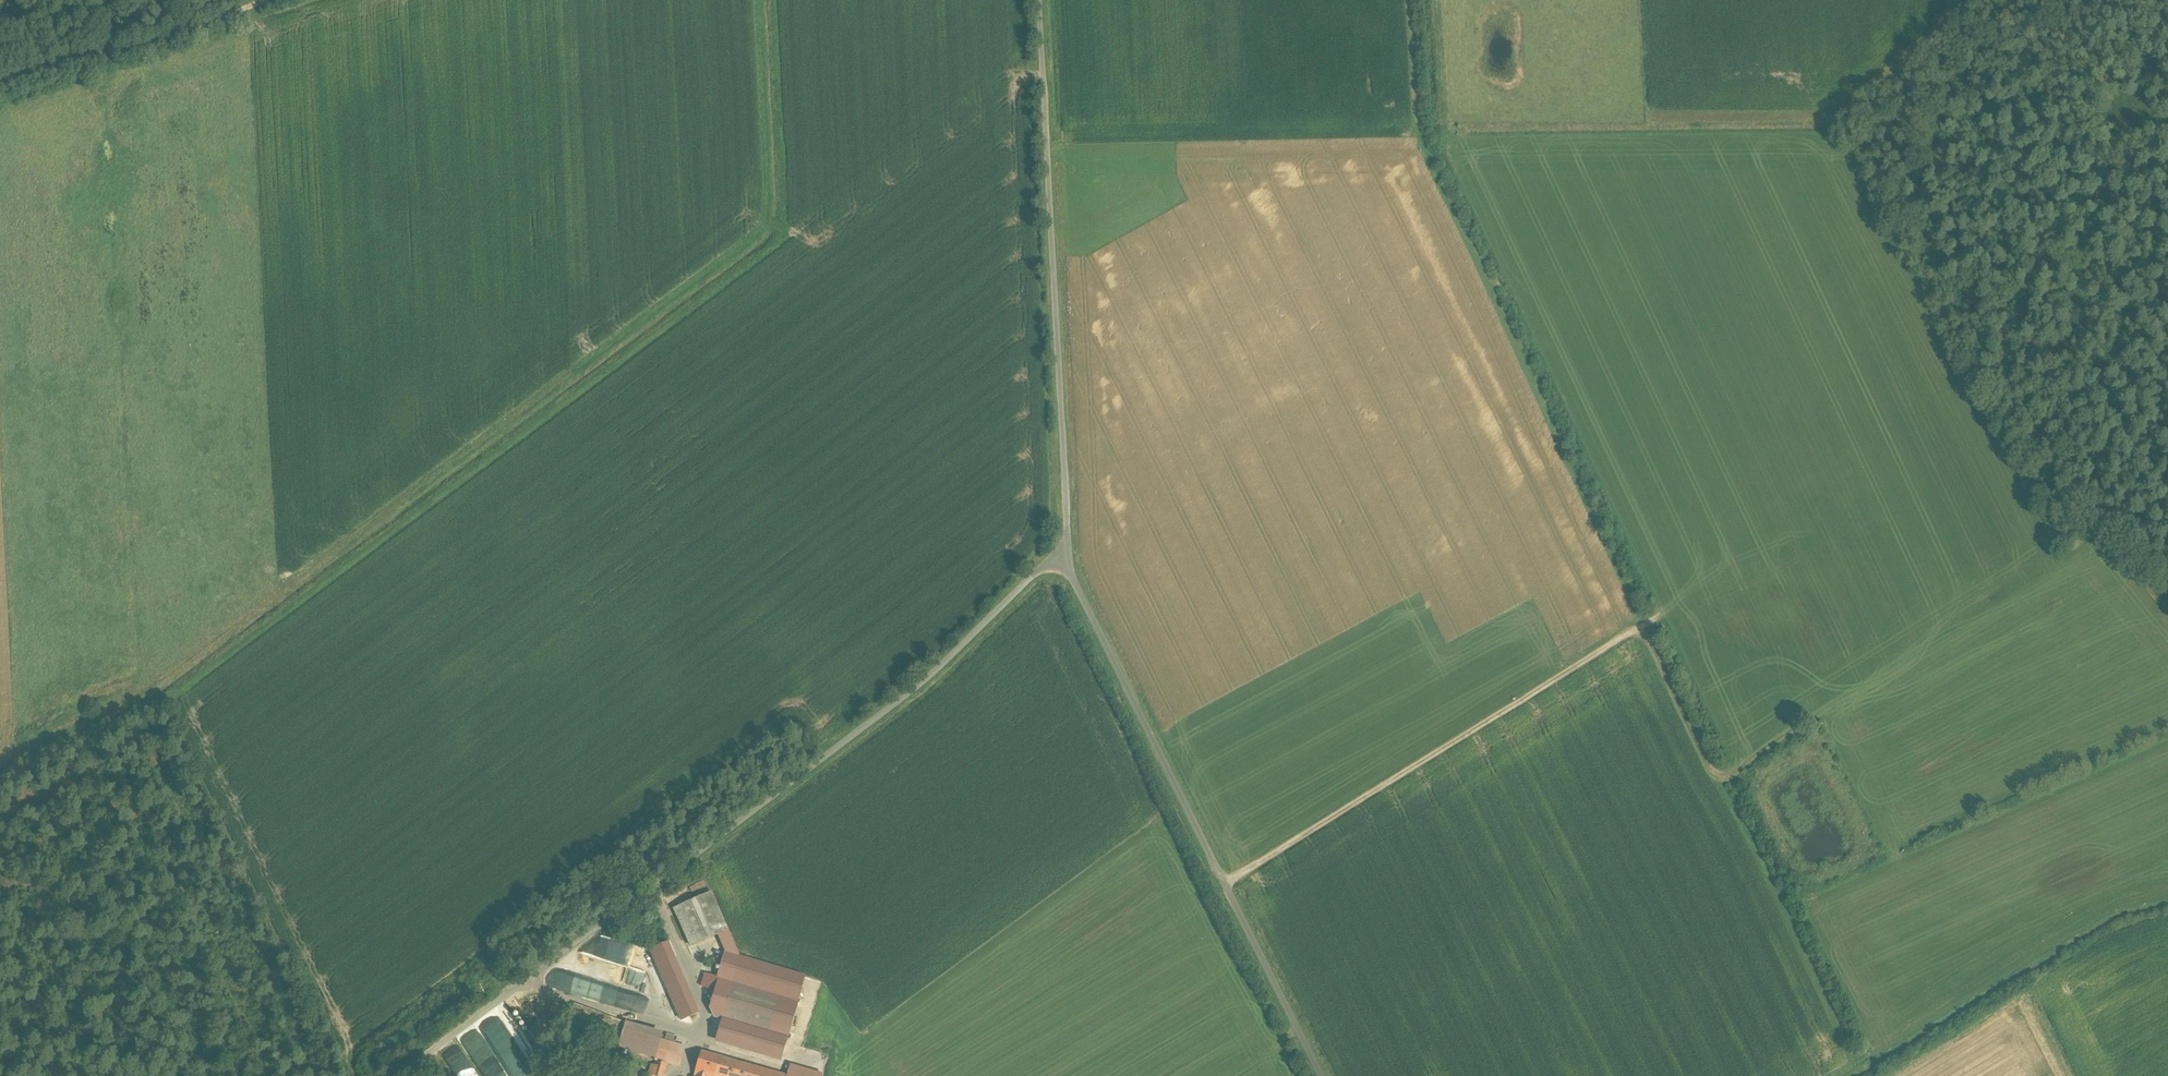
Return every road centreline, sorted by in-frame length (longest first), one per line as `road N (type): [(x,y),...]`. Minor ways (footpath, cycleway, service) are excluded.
road 1 (unclassified): [(392,1075),(929,674),(1060,552)]
road 2 (unclassified): [(1320,1075),(1060,552)]
road 3 (unclassified): [(1039,0),(1067,511),(1060,552)]
road 4 (track): [(262,0),(0,90)]

